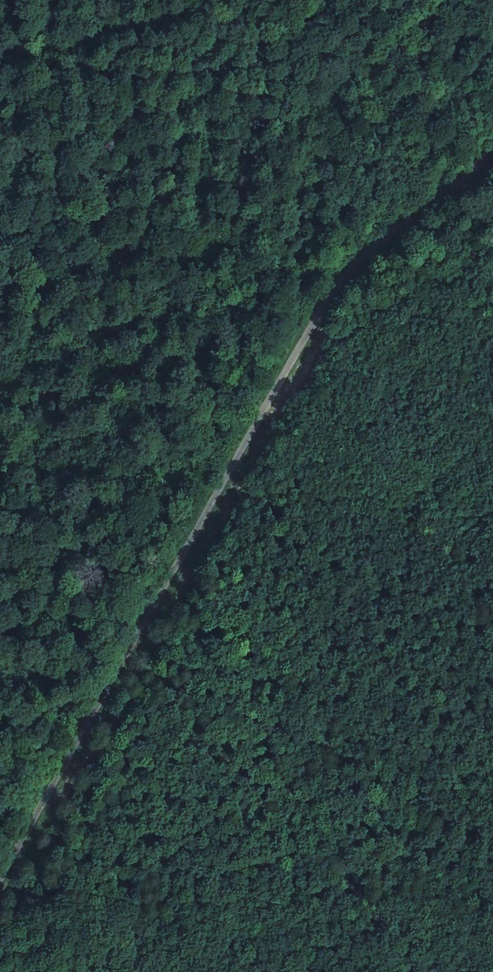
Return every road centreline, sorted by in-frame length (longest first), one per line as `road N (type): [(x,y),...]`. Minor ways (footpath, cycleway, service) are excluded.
road 1 (track): [(117,673),(342,297)]
road 2 (track): [(0,889),(117,673)]
road 3 (track): [(342,297),(372,252),(492,126)]

